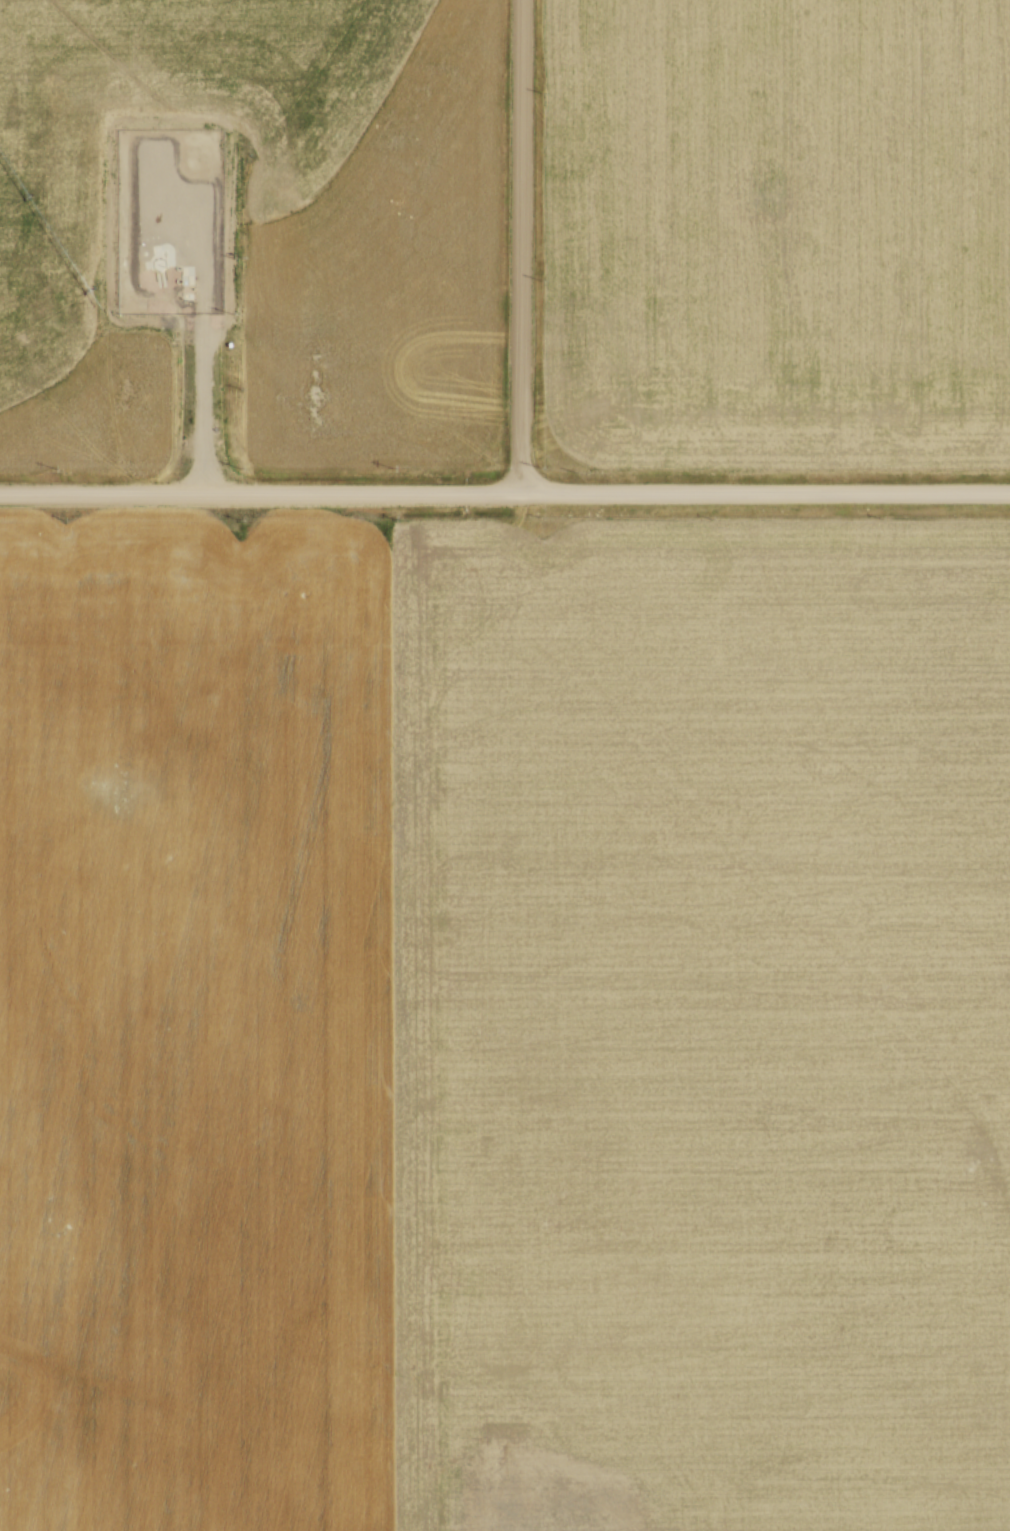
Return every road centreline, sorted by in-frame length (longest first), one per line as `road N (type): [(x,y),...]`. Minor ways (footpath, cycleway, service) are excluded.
road 1 (residential): [(521,494),(0,495)]
road 2 (tertiary): [(521,494),(524,0)]
road 3 (tertiary): [(1009,492),(521,494)]

